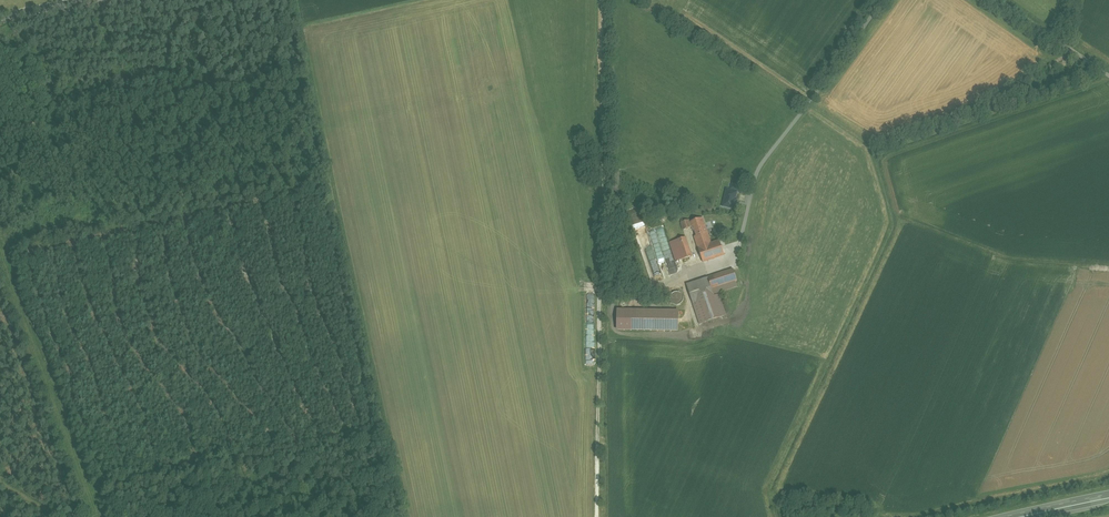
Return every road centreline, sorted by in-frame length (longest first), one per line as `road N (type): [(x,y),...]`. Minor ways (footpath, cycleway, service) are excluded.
road 1 (track): [(601,0),(588,325)]
road 2 (unclassified): [(998,0),(1108,76)]

